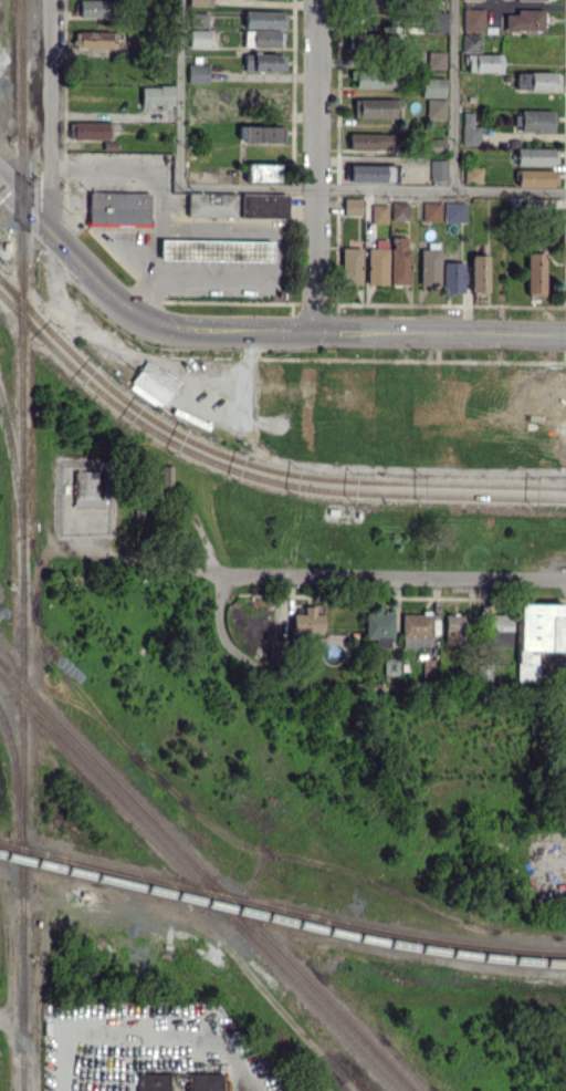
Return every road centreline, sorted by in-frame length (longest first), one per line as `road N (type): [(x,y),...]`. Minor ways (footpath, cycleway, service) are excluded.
road 1 (secondary): [(134,310),(187,354),(250,372),(565,377)]
road 2 (secondary): [(565,334),(189,330),(134,310)]
road 3 (residential): [(565,580),(222,576)]
road 4 (residential): [(318,0),(315,330)]
road 5 (residential): [(49,0),(50,231)]

